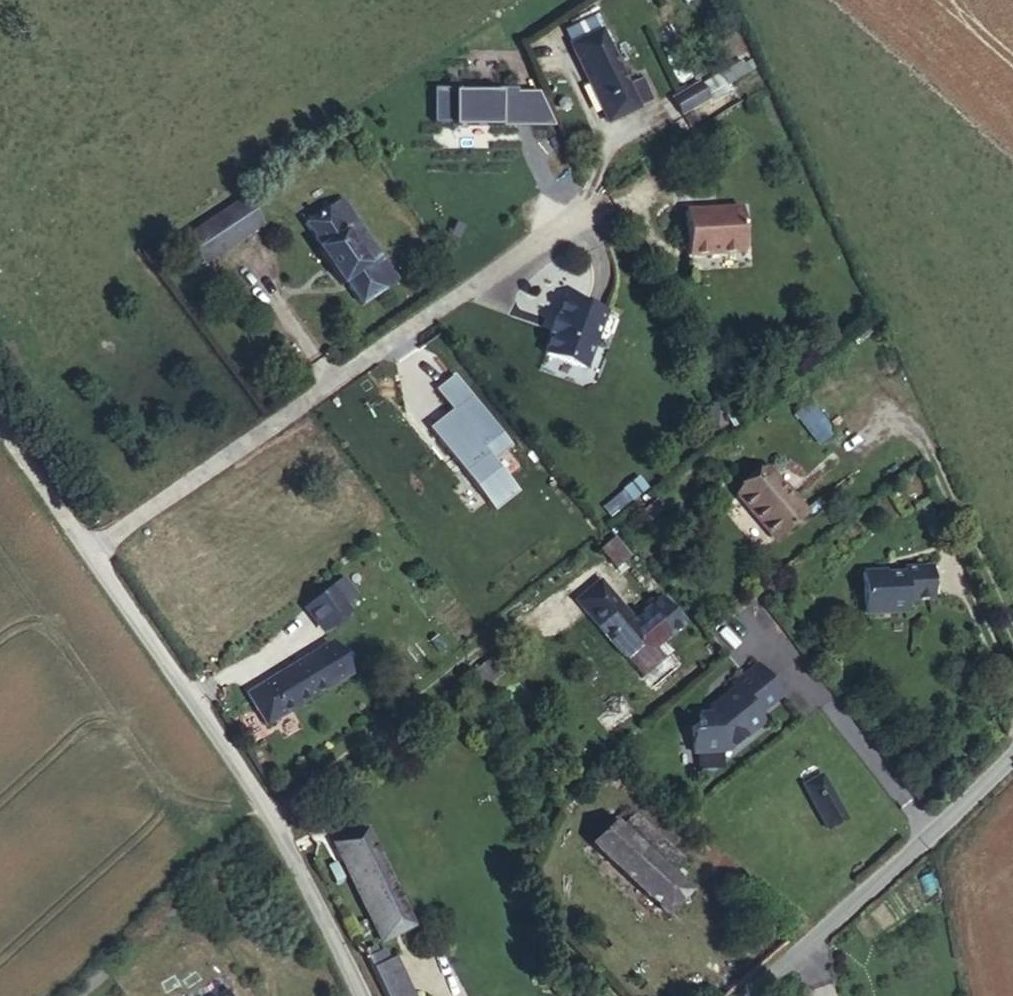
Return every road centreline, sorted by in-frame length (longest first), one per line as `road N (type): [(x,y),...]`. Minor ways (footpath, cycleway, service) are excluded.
road 1 (residential): [(365,995),(310,877),(88,543)]
road 2 (unclassified): [(743,995),(1012,750)]
road 3 (track): [(0,433),(88,543)]

